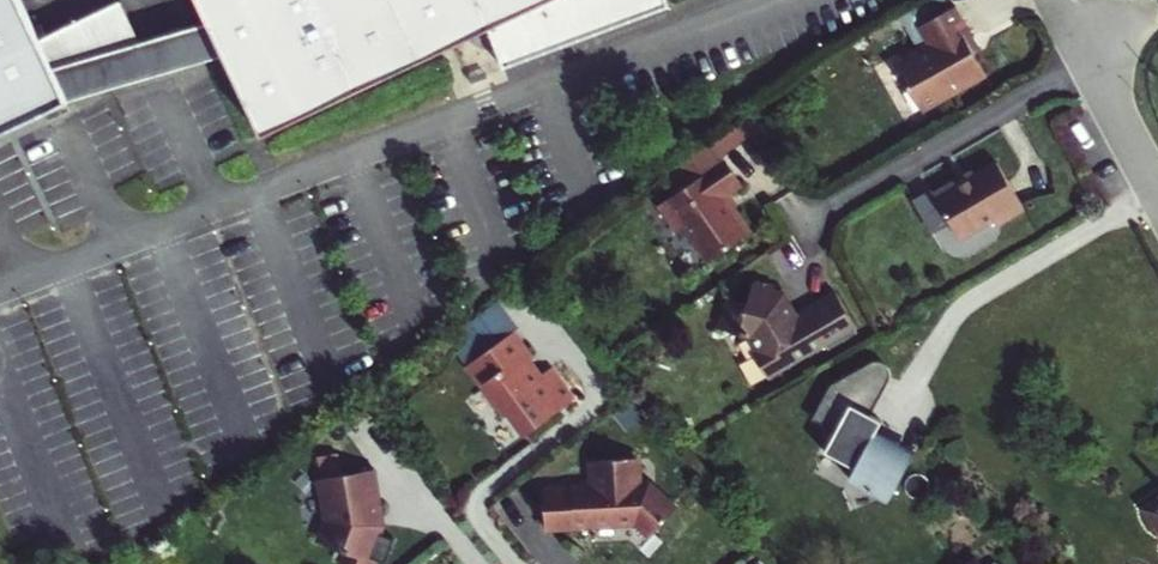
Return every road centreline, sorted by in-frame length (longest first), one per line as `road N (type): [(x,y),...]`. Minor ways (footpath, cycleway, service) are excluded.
road 1 (residential): [(1157,195),(1077,42)]

